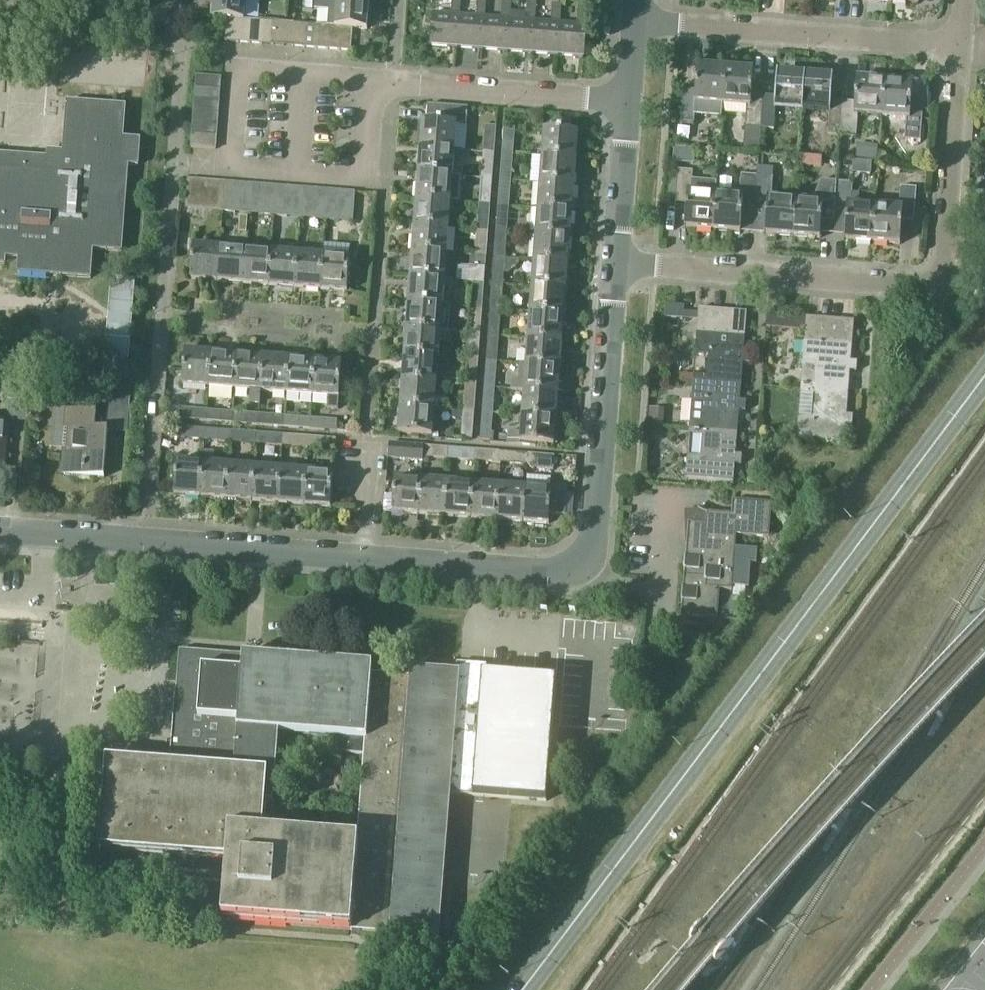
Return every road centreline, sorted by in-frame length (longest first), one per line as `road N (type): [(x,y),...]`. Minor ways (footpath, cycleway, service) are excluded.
road 1 (secondary): [(517,989),(984,365)]
road 2 (residential): [(615,258),(932,289),(949,48)]
road 3 (unclassified): [(538,571),(0,534)]
road 4 (unclassified): [(538,571),(576,566),(590,545),(615,258)]
road 5 (residential): [(949,48),(636,25)]
road 6 (residential): [(631,98),(370,78)]
road 7 (unclassified): [(615,258),(631,98)]

